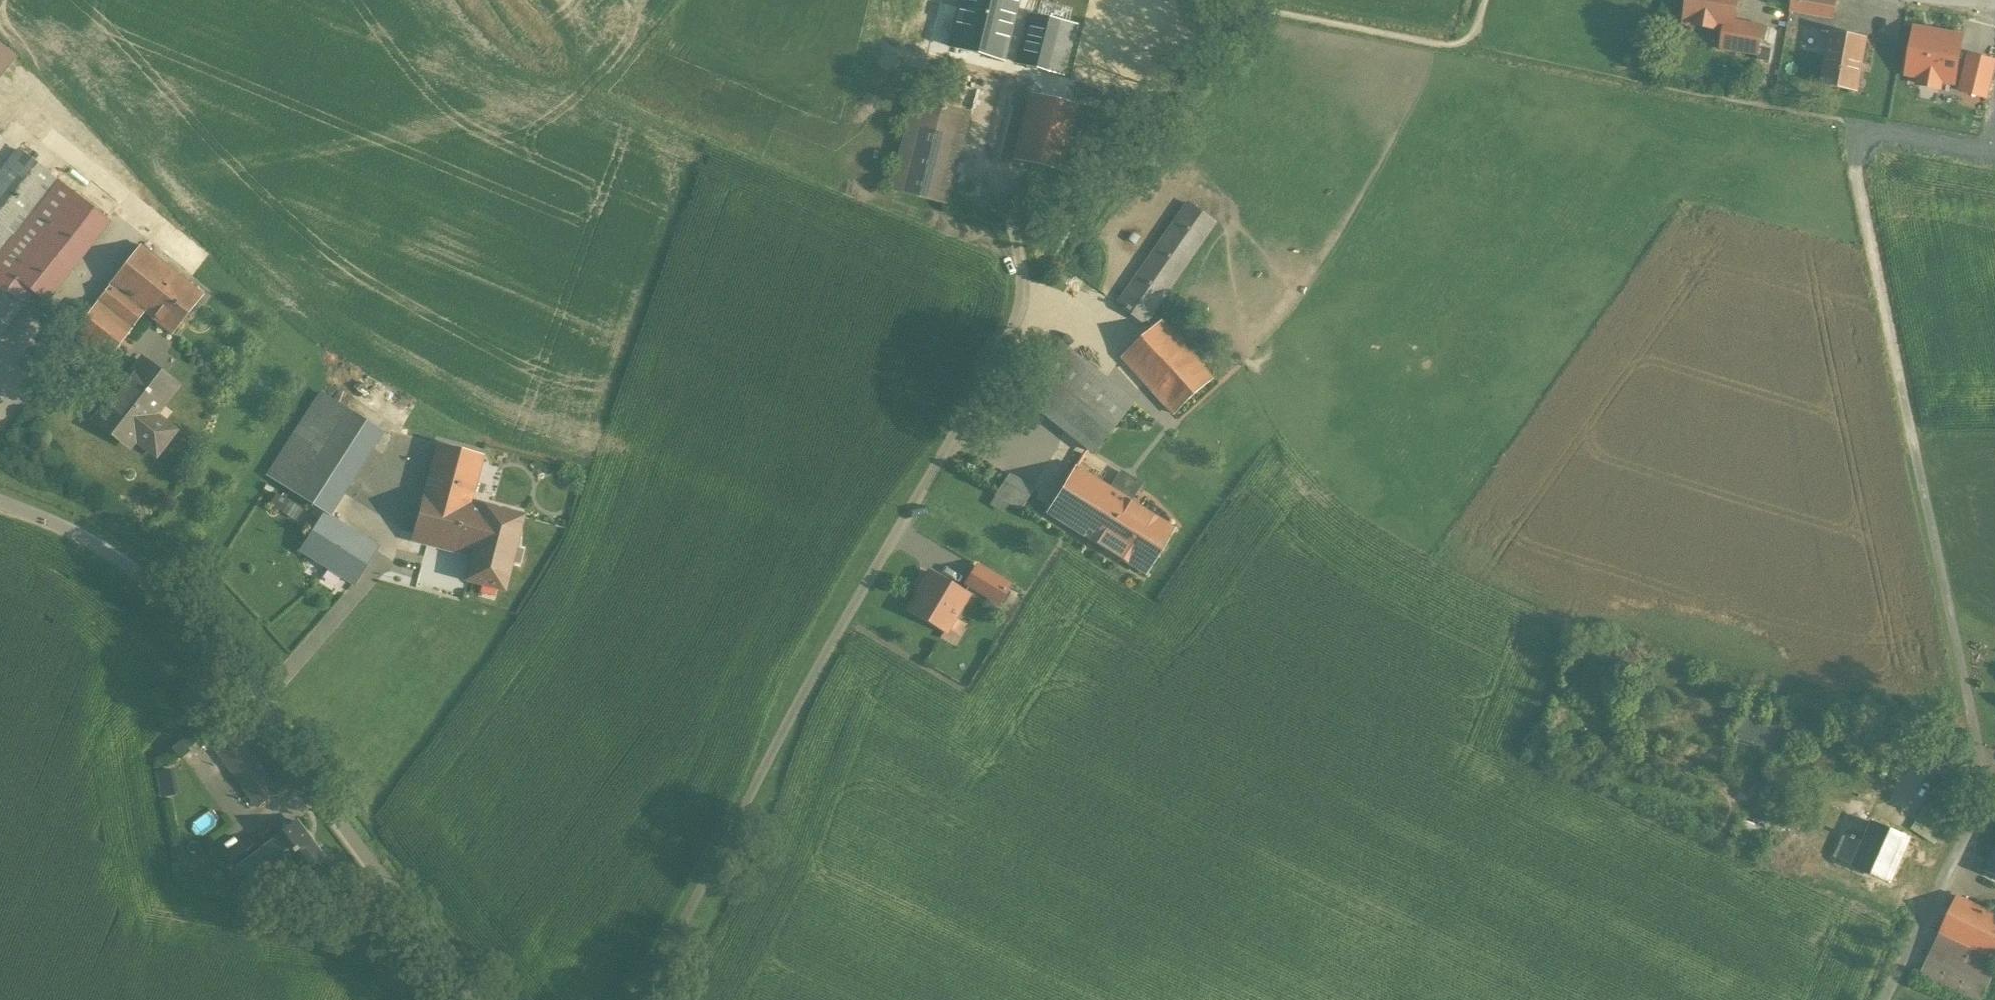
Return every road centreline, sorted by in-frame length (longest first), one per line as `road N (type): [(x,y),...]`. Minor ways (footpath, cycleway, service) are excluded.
road 1 (unclassified): [(1864,124),(1858,179),(1980,755),(1973,821),(1885,999)]
road 2 (unclassified): [(0,502),(106,550),(160,592),(241,684),(481,999)]
road 3 (residential): [(1991,146),(1864,124)]

